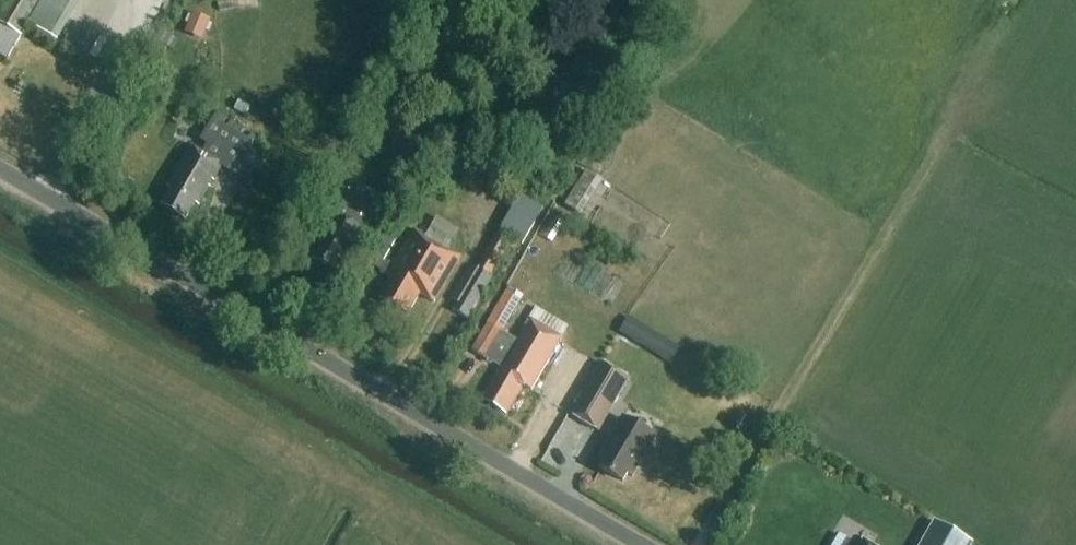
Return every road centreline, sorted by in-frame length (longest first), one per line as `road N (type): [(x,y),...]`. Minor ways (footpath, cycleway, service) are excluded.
road 1 (unclassified): [(638,544),(0,174)]

